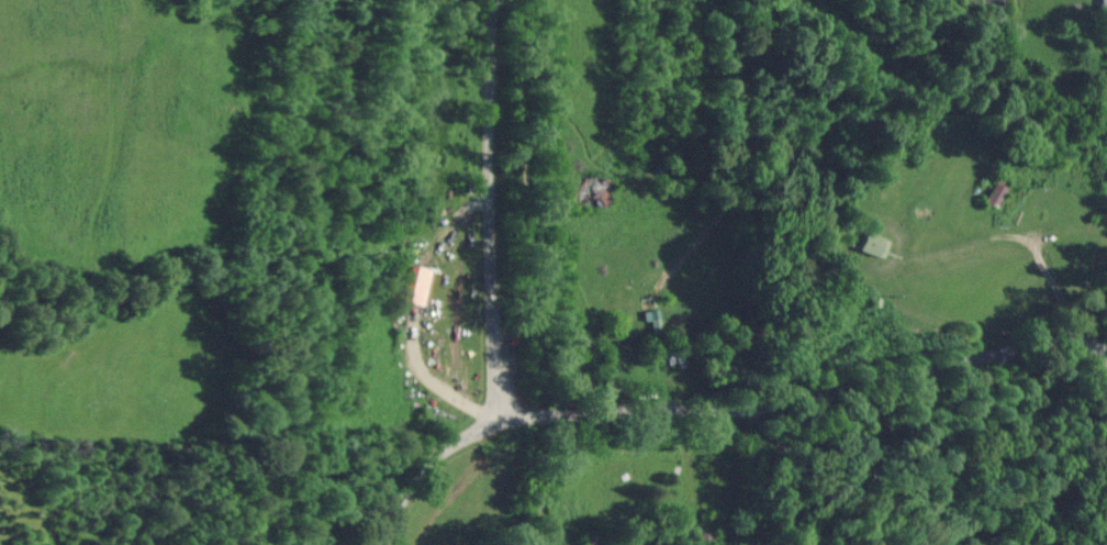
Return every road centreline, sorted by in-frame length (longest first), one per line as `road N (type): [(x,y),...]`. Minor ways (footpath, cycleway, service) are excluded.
road 1 (residential): [(1106,355),(1064,342),(738,404),(499,419)]
road 2 (residential): [(499,419),(488,99),(493,0)]
road 3 (residential): [(379,544),(438,454),(499,419)]

